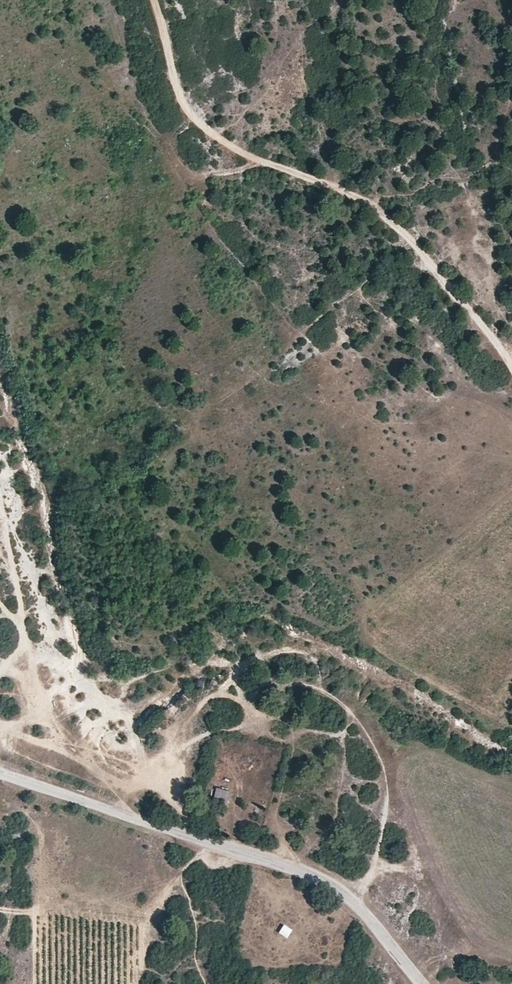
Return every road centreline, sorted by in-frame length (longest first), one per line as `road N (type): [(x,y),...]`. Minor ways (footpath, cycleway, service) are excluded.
road 1 (track): [(511,366),(401,230),(346,193),(245,155),(193,116),(174,78),(155,0)]
road 2 (unclassified): [(0,772),(329,882),(426,983)]

